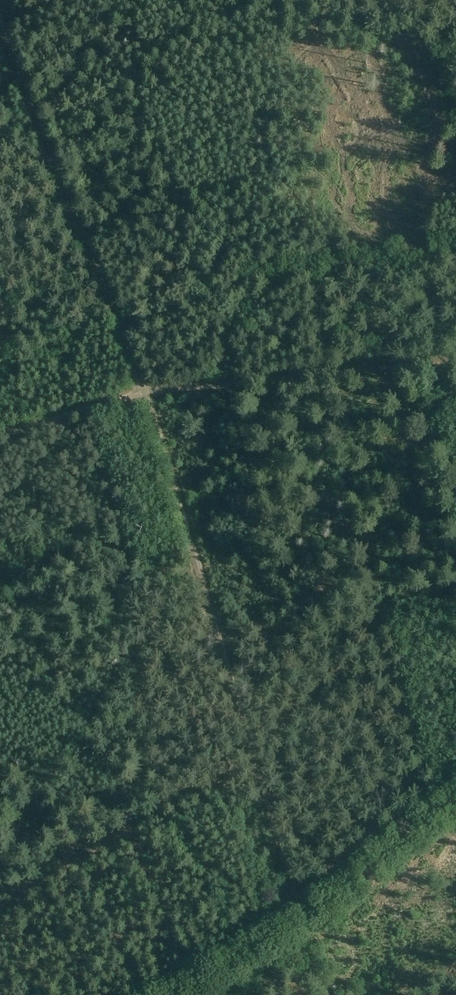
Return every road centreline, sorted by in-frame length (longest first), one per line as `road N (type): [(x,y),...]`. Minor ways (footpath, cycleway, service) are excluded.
road 1 (track): [(334,994),(303,916),(236,667),(147,391),(0,16)]
road 2 (track): [(0,435),(148,392),(455,359)]
road 3 (track): [(455,795),(303,916),(169,994)]

